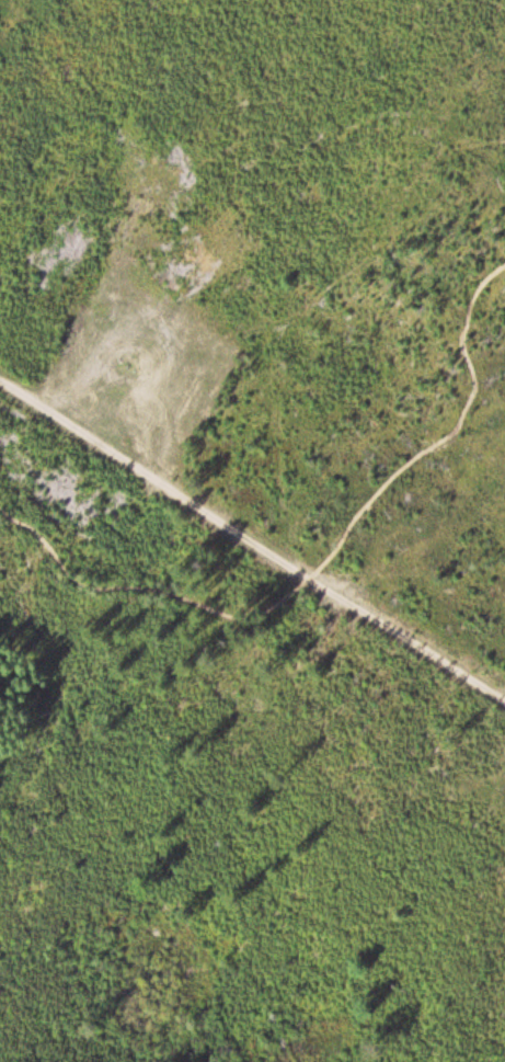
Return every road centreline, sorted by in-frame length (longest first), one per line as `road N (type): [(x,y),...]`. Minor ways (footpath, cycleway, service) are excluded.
road 1 (track): [(504,253),(470,322),(444,406),(286,601),(37,589),(0,514)]
road 2 (track): [(504,701),(0,378)]

